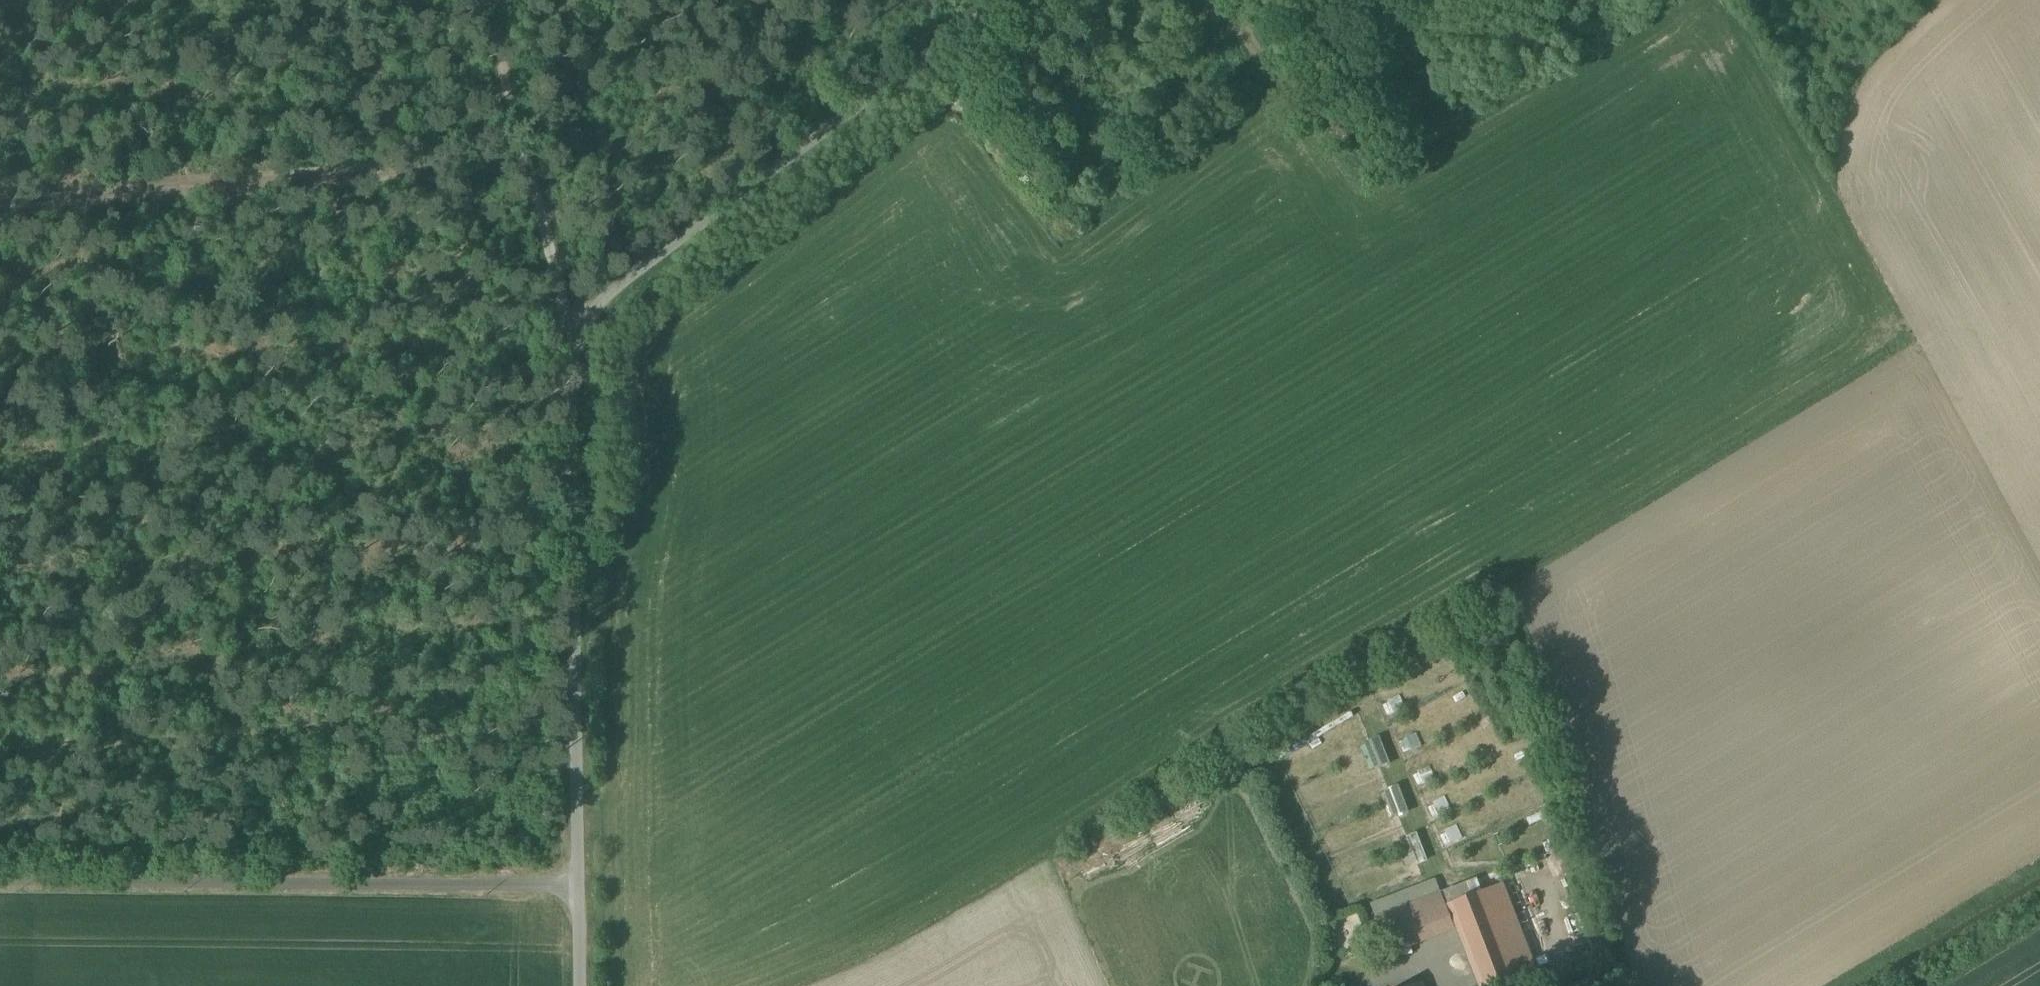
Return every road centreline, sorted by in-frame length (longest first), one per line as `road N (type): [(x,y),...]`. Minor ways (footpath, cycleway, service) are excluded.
road 1 (unclassified): [(577,985),(571,318)]
road 2 (unclassified): [(571,318),(997,0)]
road 3 (unclassified): [(487,0),(571,318)]

